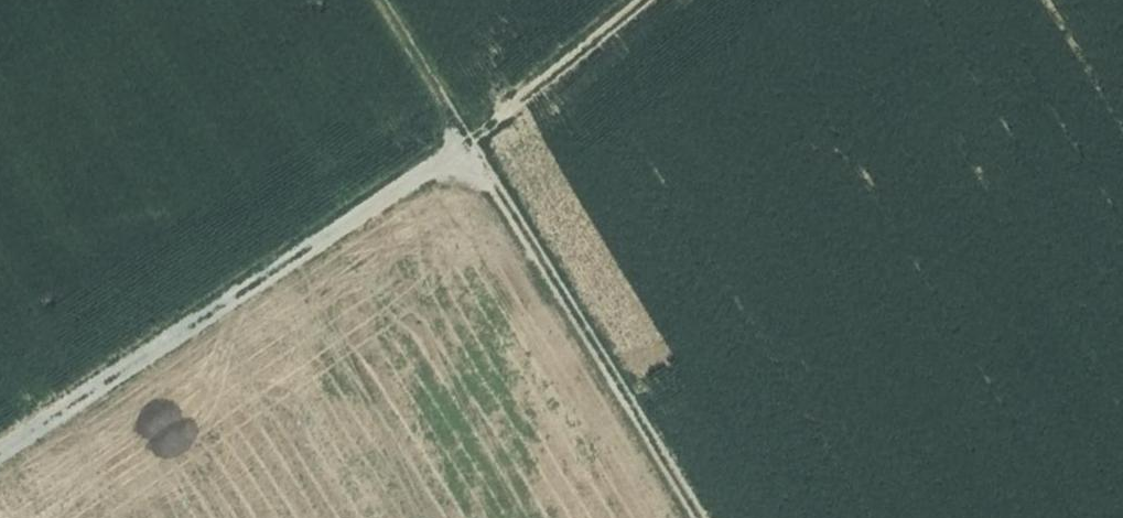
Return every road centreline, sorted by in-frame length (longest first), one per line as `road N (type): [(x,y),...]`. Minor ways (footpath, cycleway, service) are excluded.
road 1 (track): [(702,517),(383,0)]
road 2 (track): [(0,450),(470,137)]
road 3 (track): [(644,0),(470,137)]

